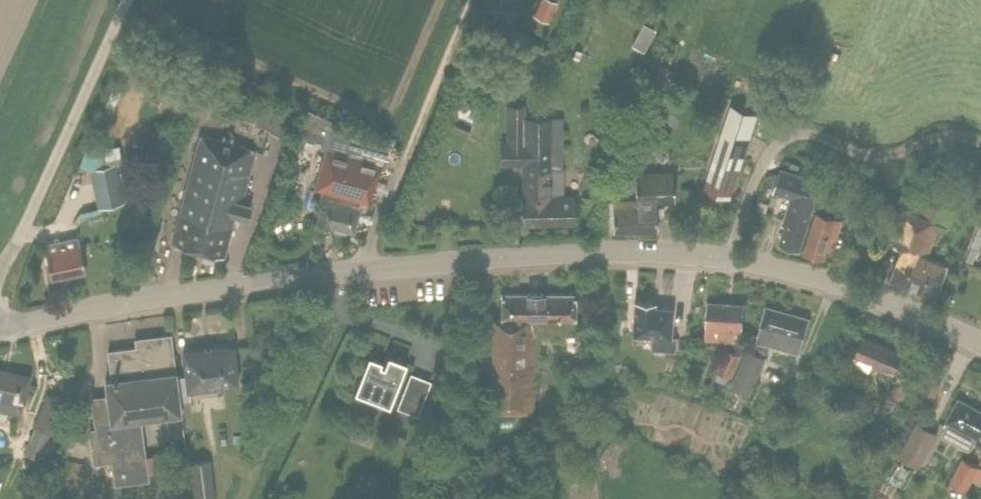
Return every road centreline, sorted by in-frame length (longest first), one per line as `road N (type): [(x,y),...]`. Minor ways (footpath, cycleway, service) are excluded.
road 1 (tertiary): [(364,271),(604,251),(729,260),(857,291),(980,344)]
road 2 (tertiary): [(364,271),(0,328)]
road 3 (unclassified): [(364,271),(368,240),(471,0)]

